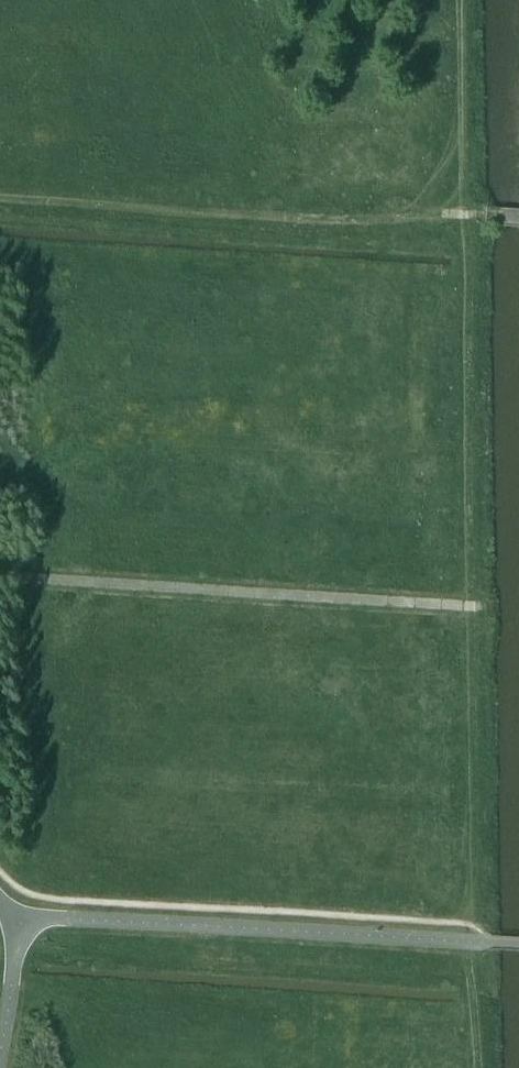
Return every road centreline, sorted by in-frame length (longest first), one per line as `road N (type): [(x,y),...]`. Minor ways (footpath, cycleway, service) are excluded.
road 1 (track): [(465,245),(472,565),(485,608),(474,924)]
road 2 (track): [(485,608),(0,576)]
road 3 (track): [(0,214),(465,245)]
road 4 (track): [(463,0),(465,245)]
road 5 (track): [(476,1067),(473,941)]

